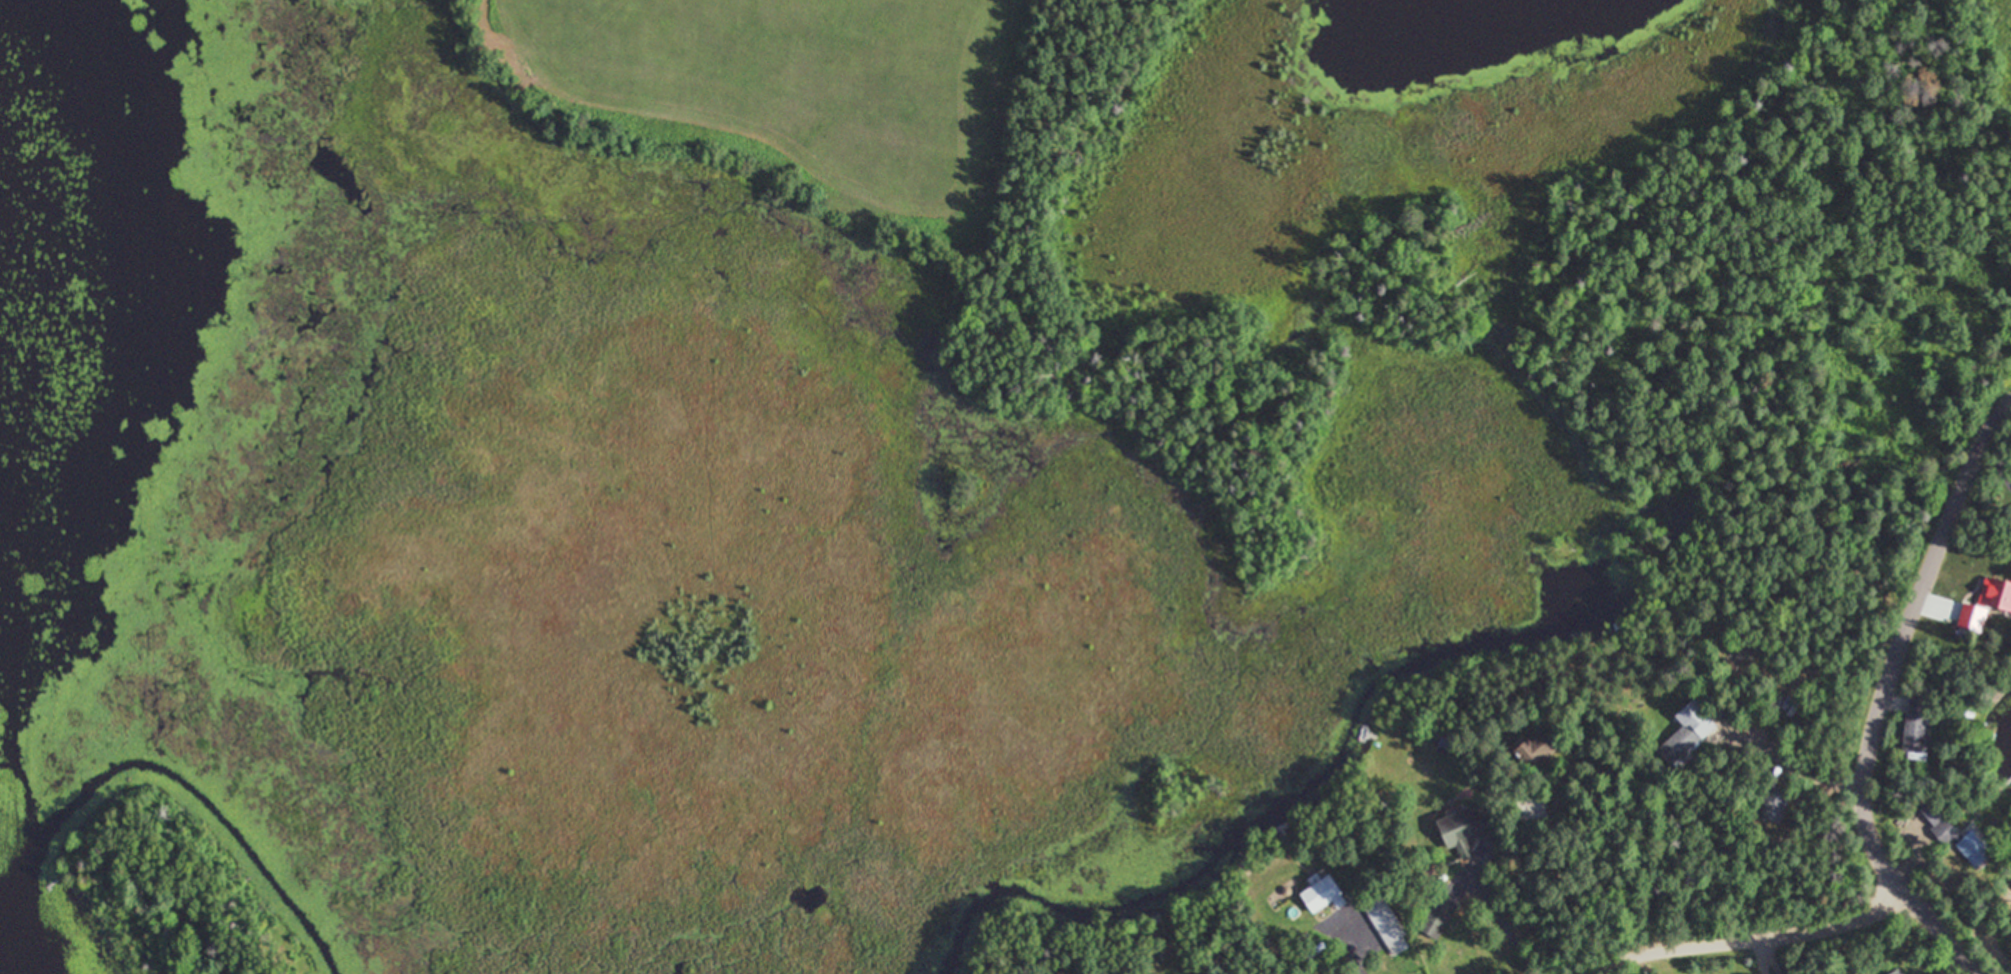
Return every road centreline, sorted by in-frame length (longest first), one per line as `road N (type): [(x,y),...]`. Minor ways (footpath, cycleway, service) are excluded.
road 1 (residential): [(1990,973),(1880,843),(1870,814),(1869,757),(1889,662),(1974,448),(2010,389)]
road 2 (residential): [(1572,973),(1659,946),(1859,914),(1894,891),(1902,872)]

